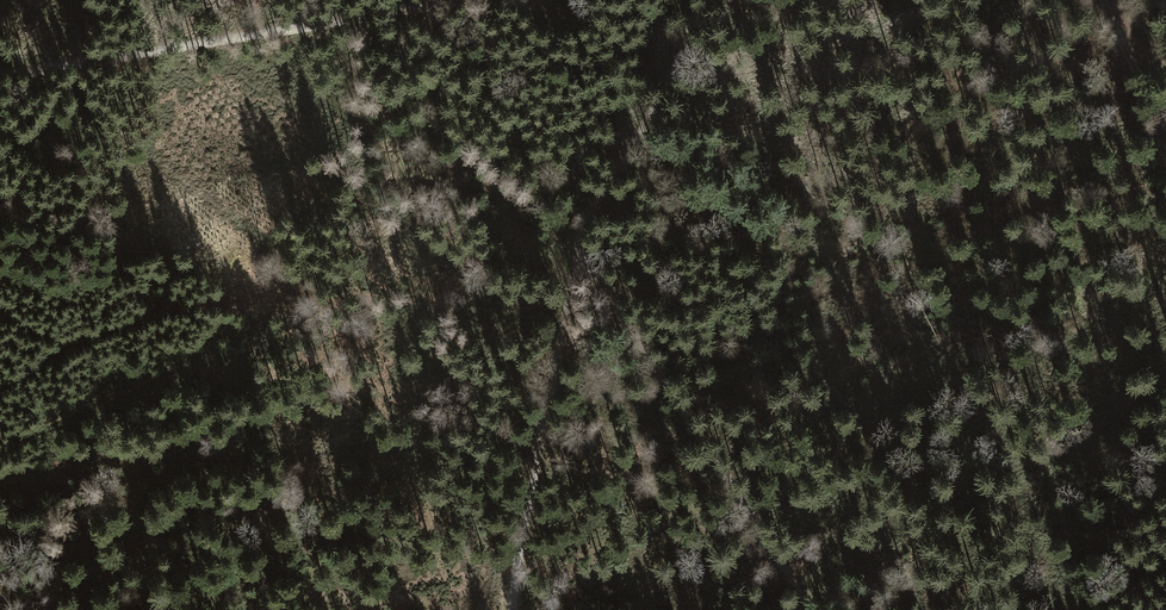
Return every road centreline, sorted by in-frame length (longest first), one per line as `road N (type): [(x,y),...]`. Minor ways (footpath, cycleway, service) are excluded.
road 1 (track): [(0,75),(478,0)]
road 2 (track): [(815,609),(573,242)]
road 3 (track): [(573,242),(519,570),(520,609)]
road 4 (track): [(709,0),(573,242)]
road 5 (track): [(1165,126),(1106,0)]

